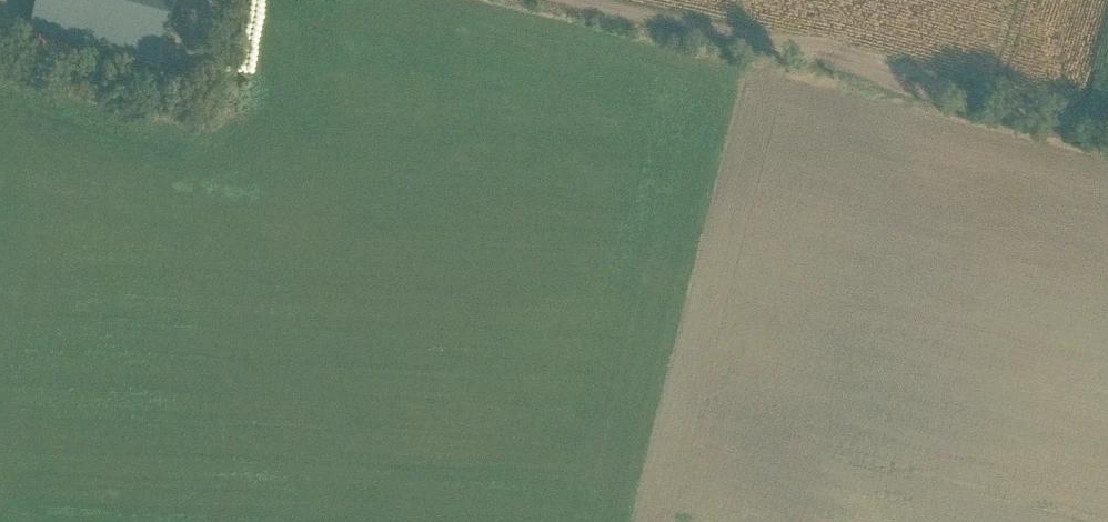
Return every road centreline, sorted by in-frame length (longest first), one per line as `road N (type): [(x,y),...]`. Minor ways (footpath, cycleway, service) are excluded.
road 1 (unclassified): [(1107,132),(565,0)]

